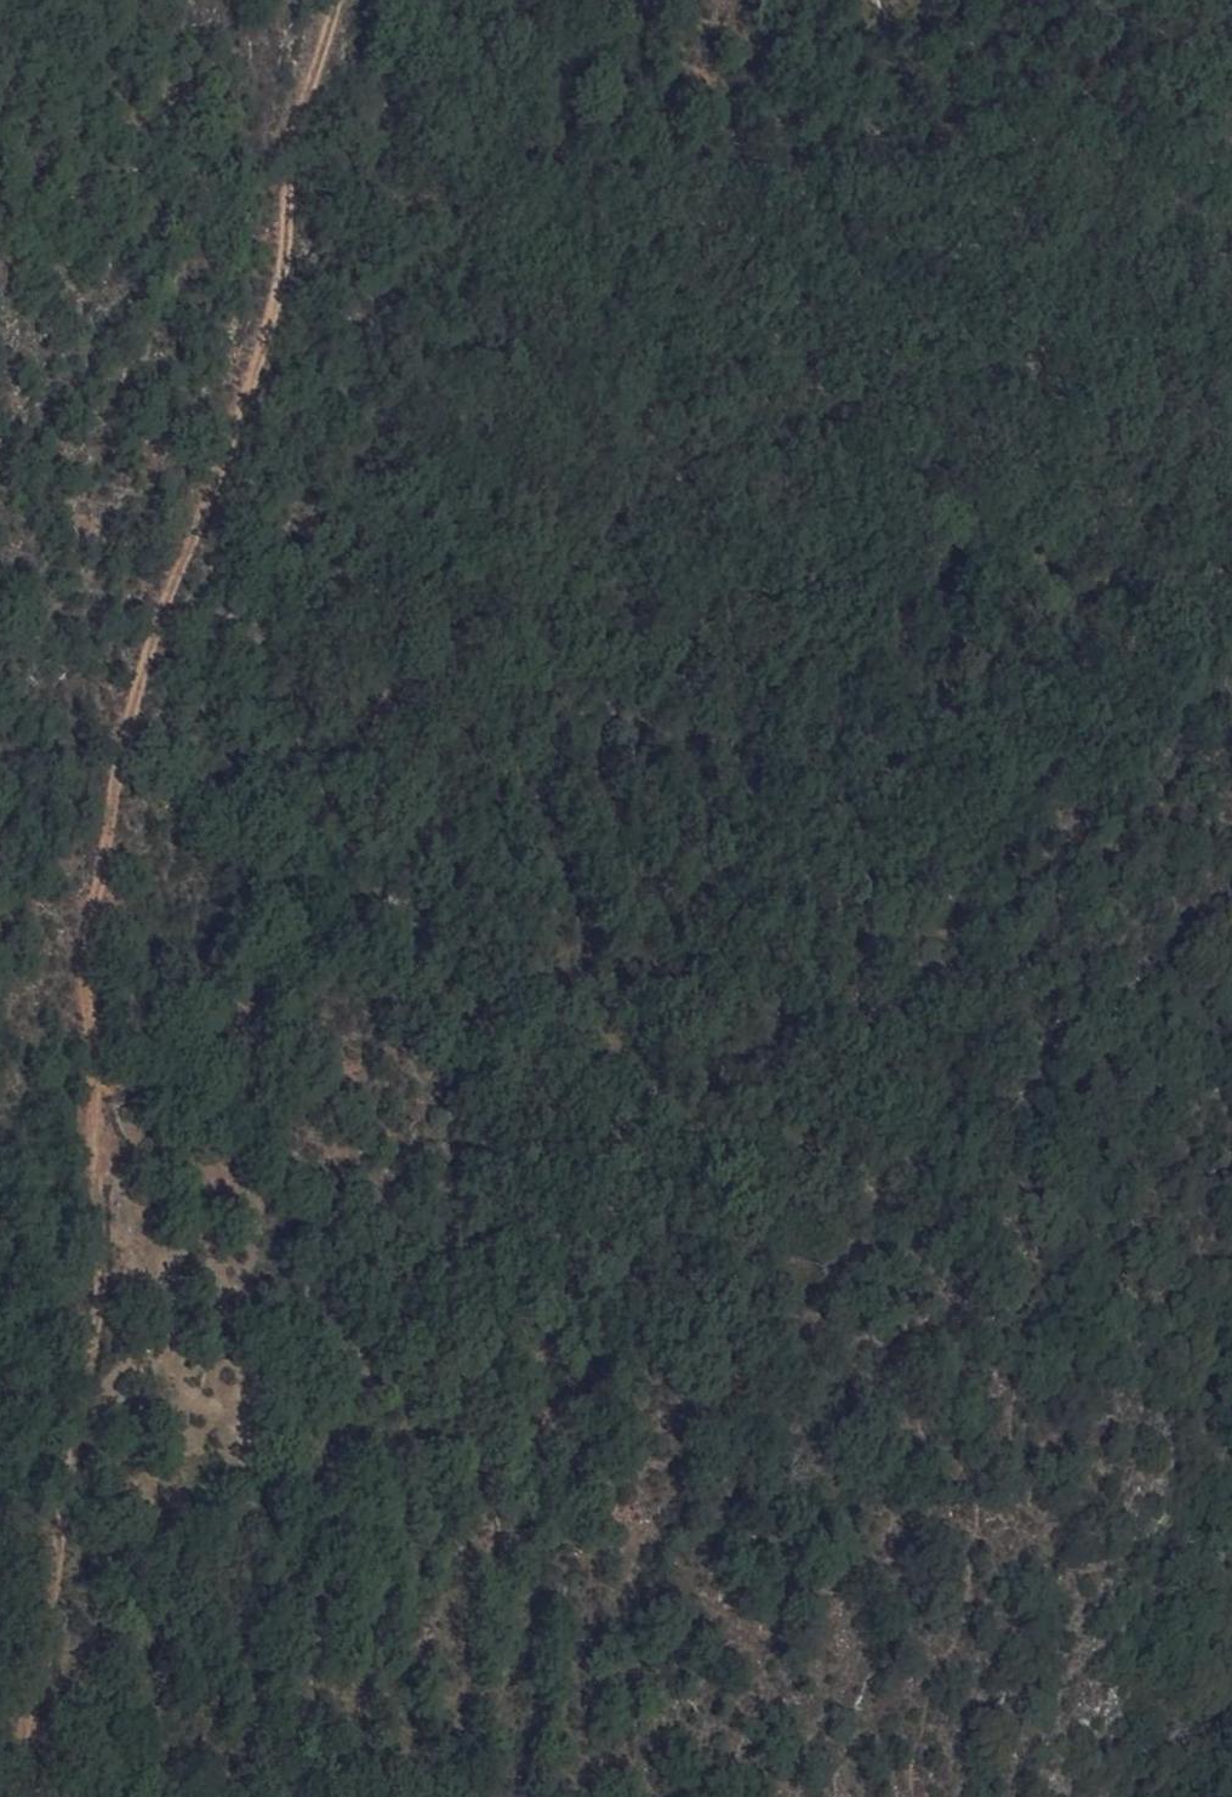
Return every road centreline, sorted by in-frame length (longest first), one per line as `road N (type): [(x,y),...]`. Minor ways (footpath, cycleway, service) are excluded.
road 1 (track): [(351,0),(286,289),(153,631),(84,916),(92,1380),(28,1796)]

